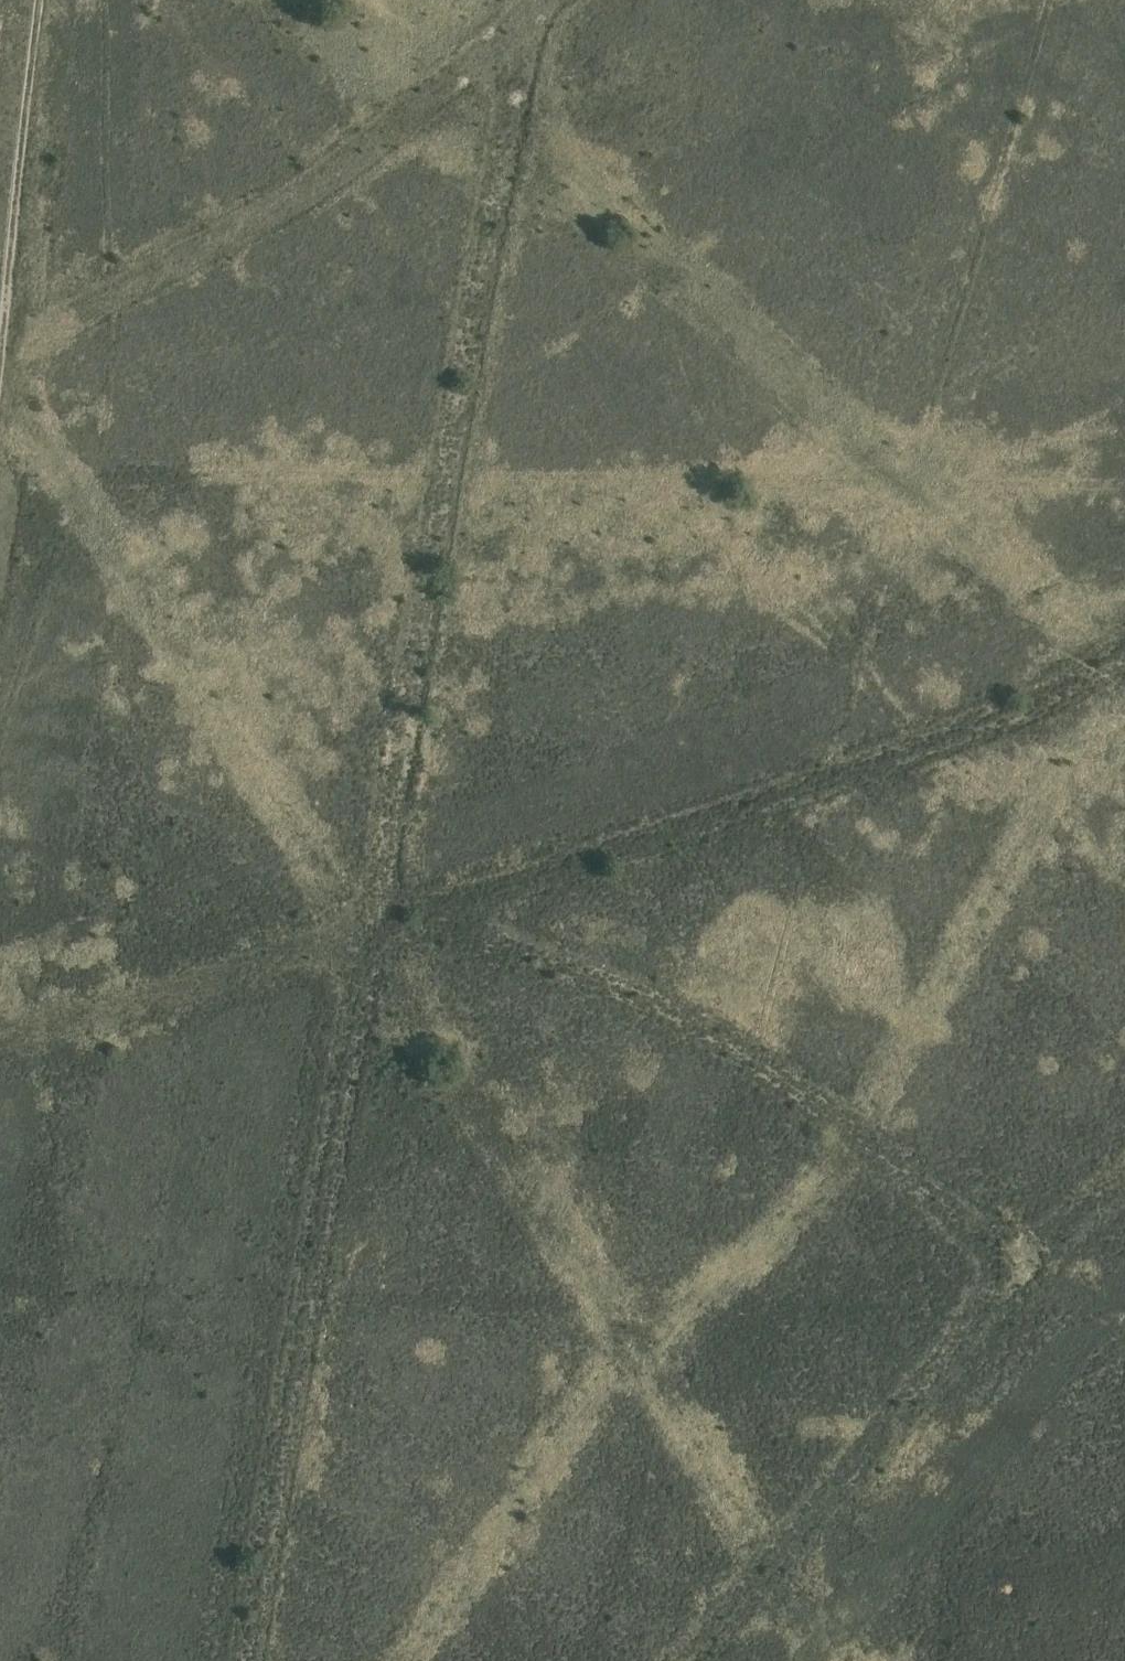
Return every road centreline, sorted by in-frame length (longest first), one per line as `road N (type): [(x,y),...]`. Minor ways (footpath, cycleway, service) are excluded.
road 1 (track): [(39,0),(0,367)]

